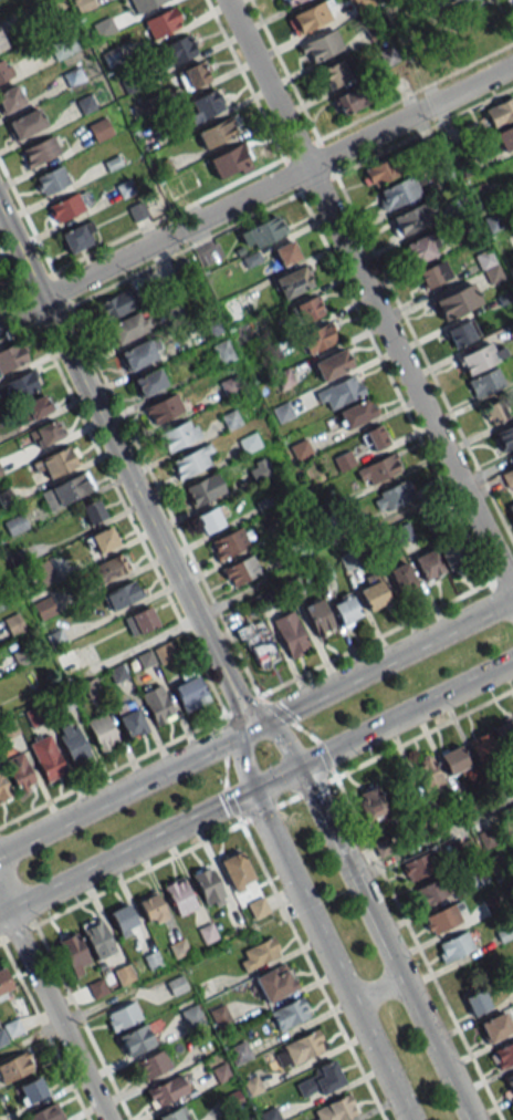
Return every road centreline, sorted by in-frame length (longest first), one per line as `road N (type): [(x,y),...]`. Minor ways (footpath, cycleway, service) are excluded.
road 1 (residential): [(512,595),(225,0)]
road 2 (tertiary): [(251,728),(0,214)]
road 3 (residential): [(0,319),(512,65)]
road 4 (tertiary): [(249,792),(407,1119)]
road 5 (tertiary): [(512,598),(251,728)]
road 6 (tertiary): [(251,728),(0,852)]
road 7 (tertiary): [(0,917),(249,792)]
road 8 (residential): [(106,1119),(0,901)]
road 9 (tertiary): [(300,768),(512,662)]
road 10 (tertiary): [(400,975),(300,768)]
road 11 (tertiary): [(470,1119),(400,975)]

